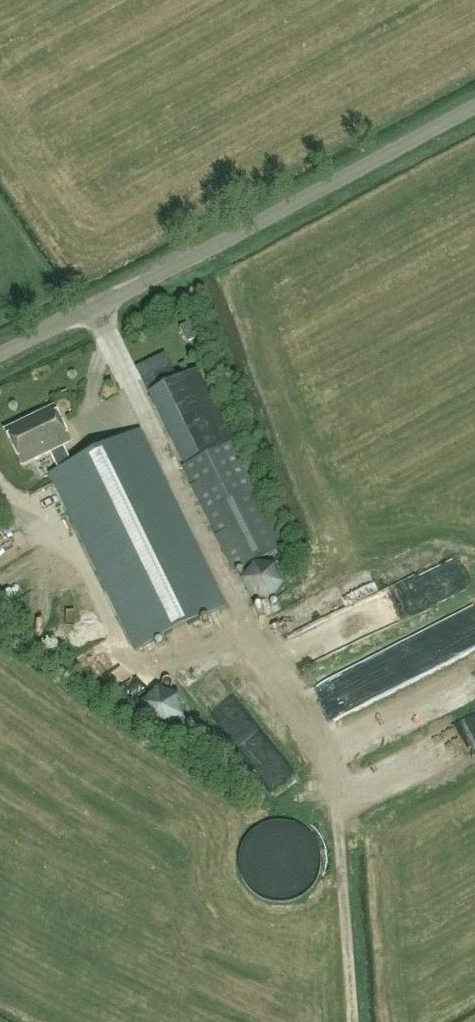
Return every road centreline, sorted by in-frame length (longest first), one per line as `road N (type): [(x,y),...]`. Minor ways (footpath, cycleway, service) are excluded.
road 1 (track): [(89,295),(245,627),(296,686),(325,742),(352,1021)]
road 2 (unclassified): [(0,341),(474,98)]

